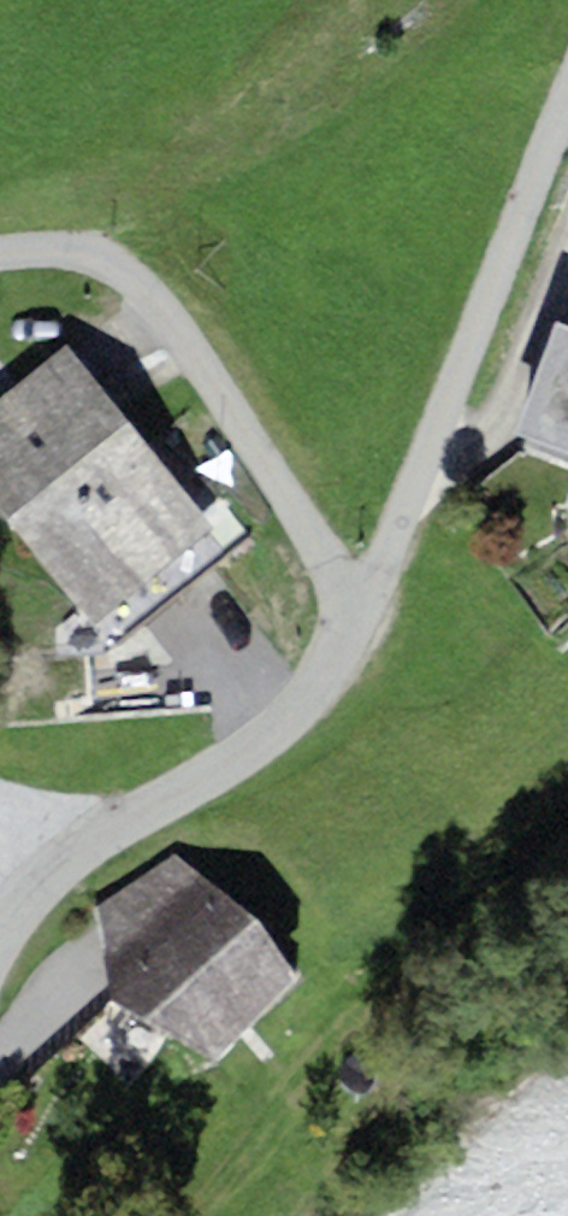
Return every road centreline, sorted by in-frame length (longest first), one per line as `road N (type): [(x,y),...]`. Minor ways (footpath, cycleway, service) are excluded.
road 1 (unclassified): [(567,97),(358,613)]
road 2 (residential): [(358,613),(161,308),(126,270),(85,254),(0,256)]
road 3 (track): [(194,1215),(397,970),(484,893),(567,842)]
road 4 (unclassified): [(0,946),(56,864),(265,740),(318,692),(358,613)]

